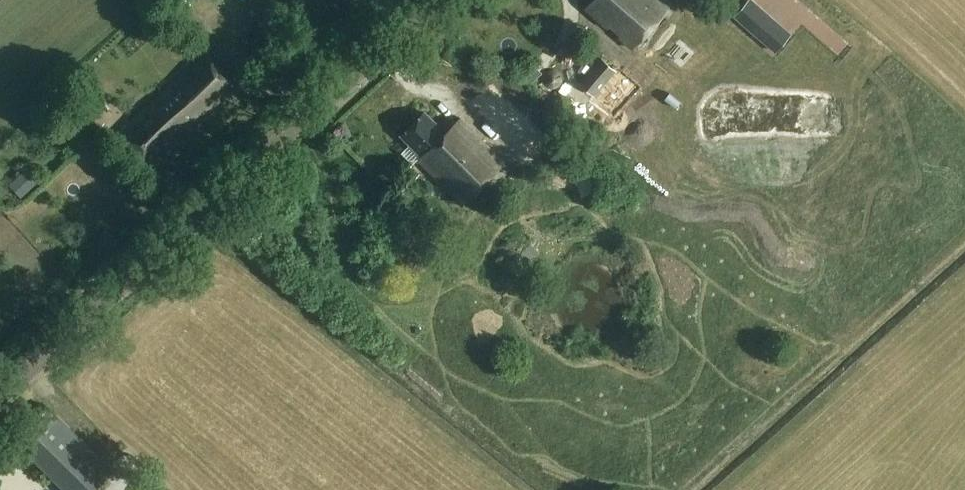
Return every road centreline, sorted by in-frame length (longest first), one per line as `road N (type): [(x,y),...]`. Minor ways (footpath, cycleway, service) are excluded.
road 1 (tertiary): [(0,396),(437,0)]

